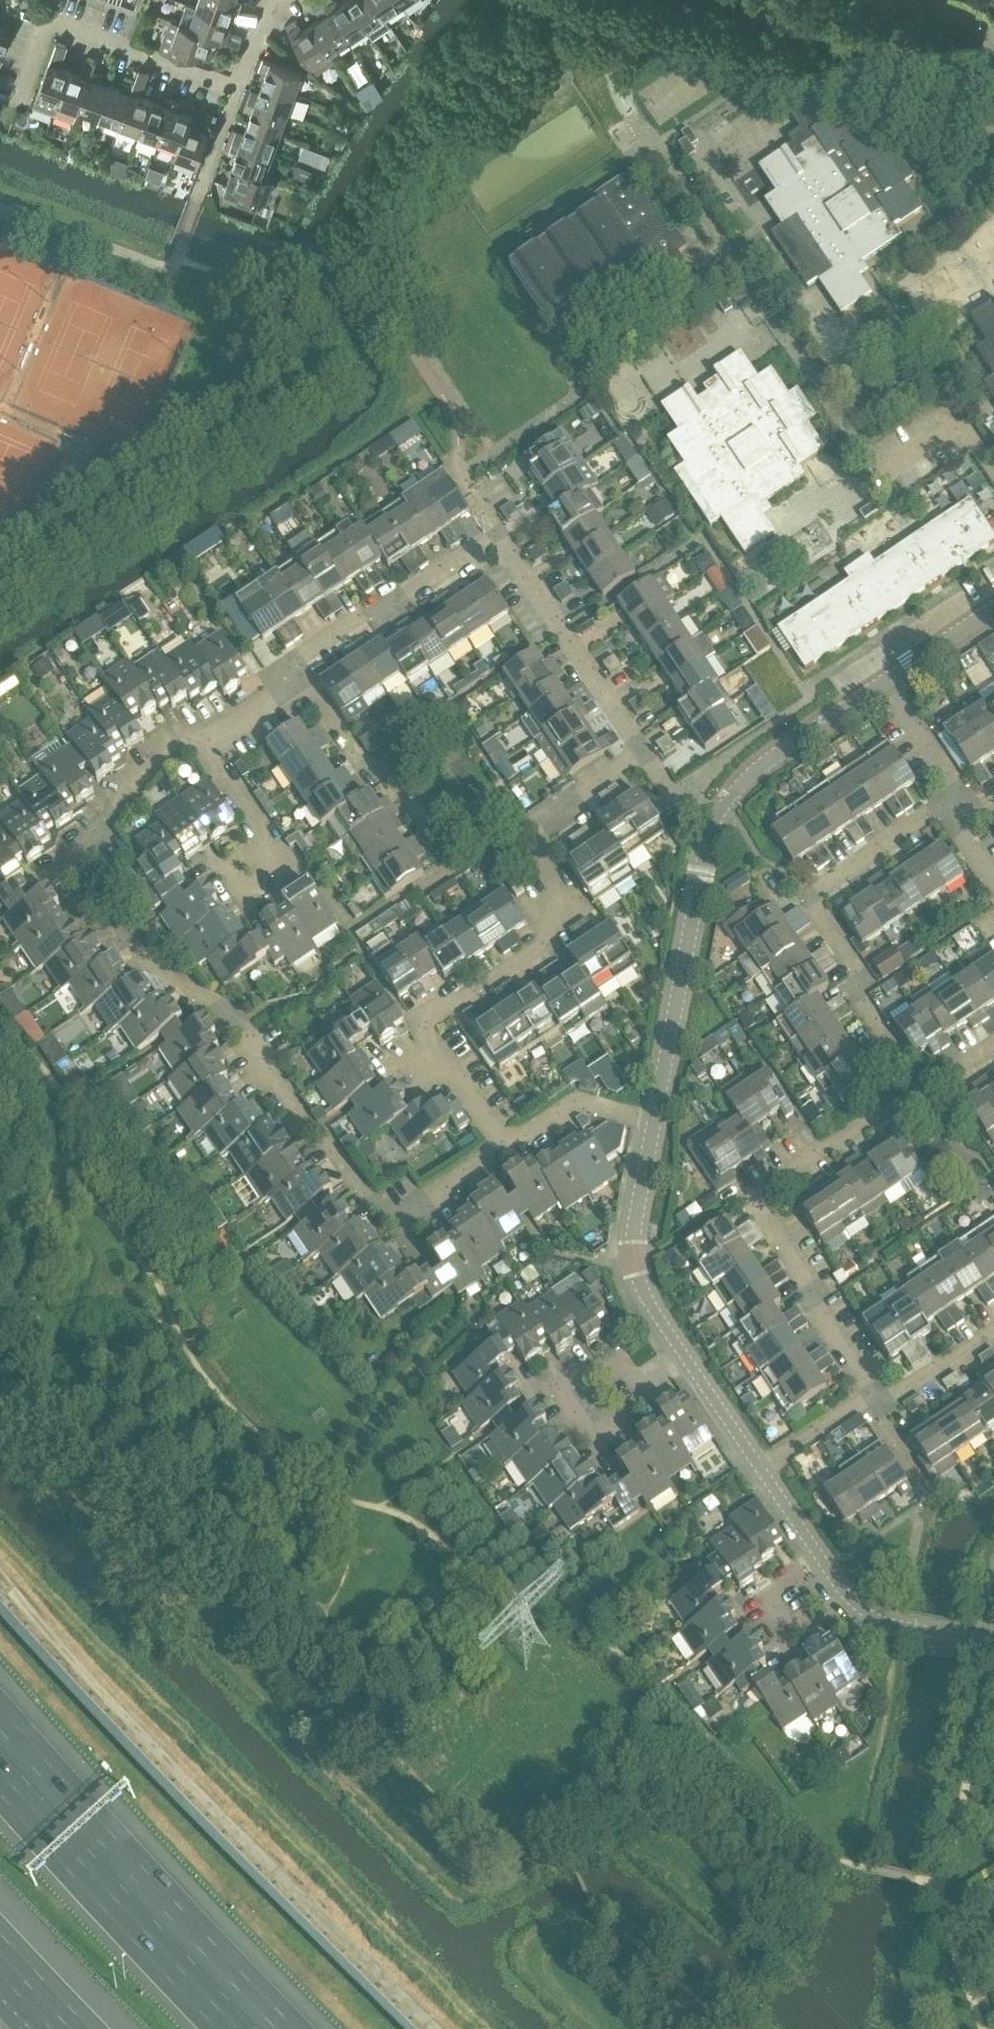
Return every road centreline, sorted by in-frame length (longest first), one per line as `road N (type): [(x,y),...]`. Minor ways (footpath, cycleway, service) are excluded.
road 1 (residential): [(508,1156),(400,1226),(248,1034),(165,972),(69,871),(113,816),(210,746)]
road 2 (residential): [(508,1156),(432,1057),(454,1014),(563,930),(521,830),(645,753)]
road 3 (residential): [(863,1403),(740,1195),(890,1100)]
road 4 (motorway): [(260,2028),(0,1741)]
road 5 (residential): [(19,95),(47,20),(238,85),(269,0)]
road 6 (residential): [(896,1041),(808,897),(954,793)]
road 7 (residential): [(400,901),(455,866),(386,765),(369,777),(292,671)]
road 8 (unclassified): [(659,1126),(717,824)]
road 9 (residential): [(645,753),(499,533)]
road 10 (unclassified): [(685,1363),(634,1264),(659,1126)]
road 11 (residential): [(292,671),(499,533)]
road 12 (unclassified): [(717,824),(740,789),(886,684)]
road 13 (residential): [(644,1396),(597,1441),(553,1394),(613,1360)]
road 14 (unclassified): [(959,1639),(863,1619),(818,1565)]
road 15 (residential): [(659,1126),(572,1111),(508,1156)]
road 16 (residential): [(863,1403),(904,1387),(993,1326)]
road 17 (unclassified): [(758,1471),(685,1363)]
road 18 (unclassified): [(886,684),(993,612)]
road 19 (residential): [(954,793),(886,684)]
road 20 (residential): [(275,842),(294,871),(250,902),(231,870)]
road 21 (residential): [(758,1471),(863,1403)]

